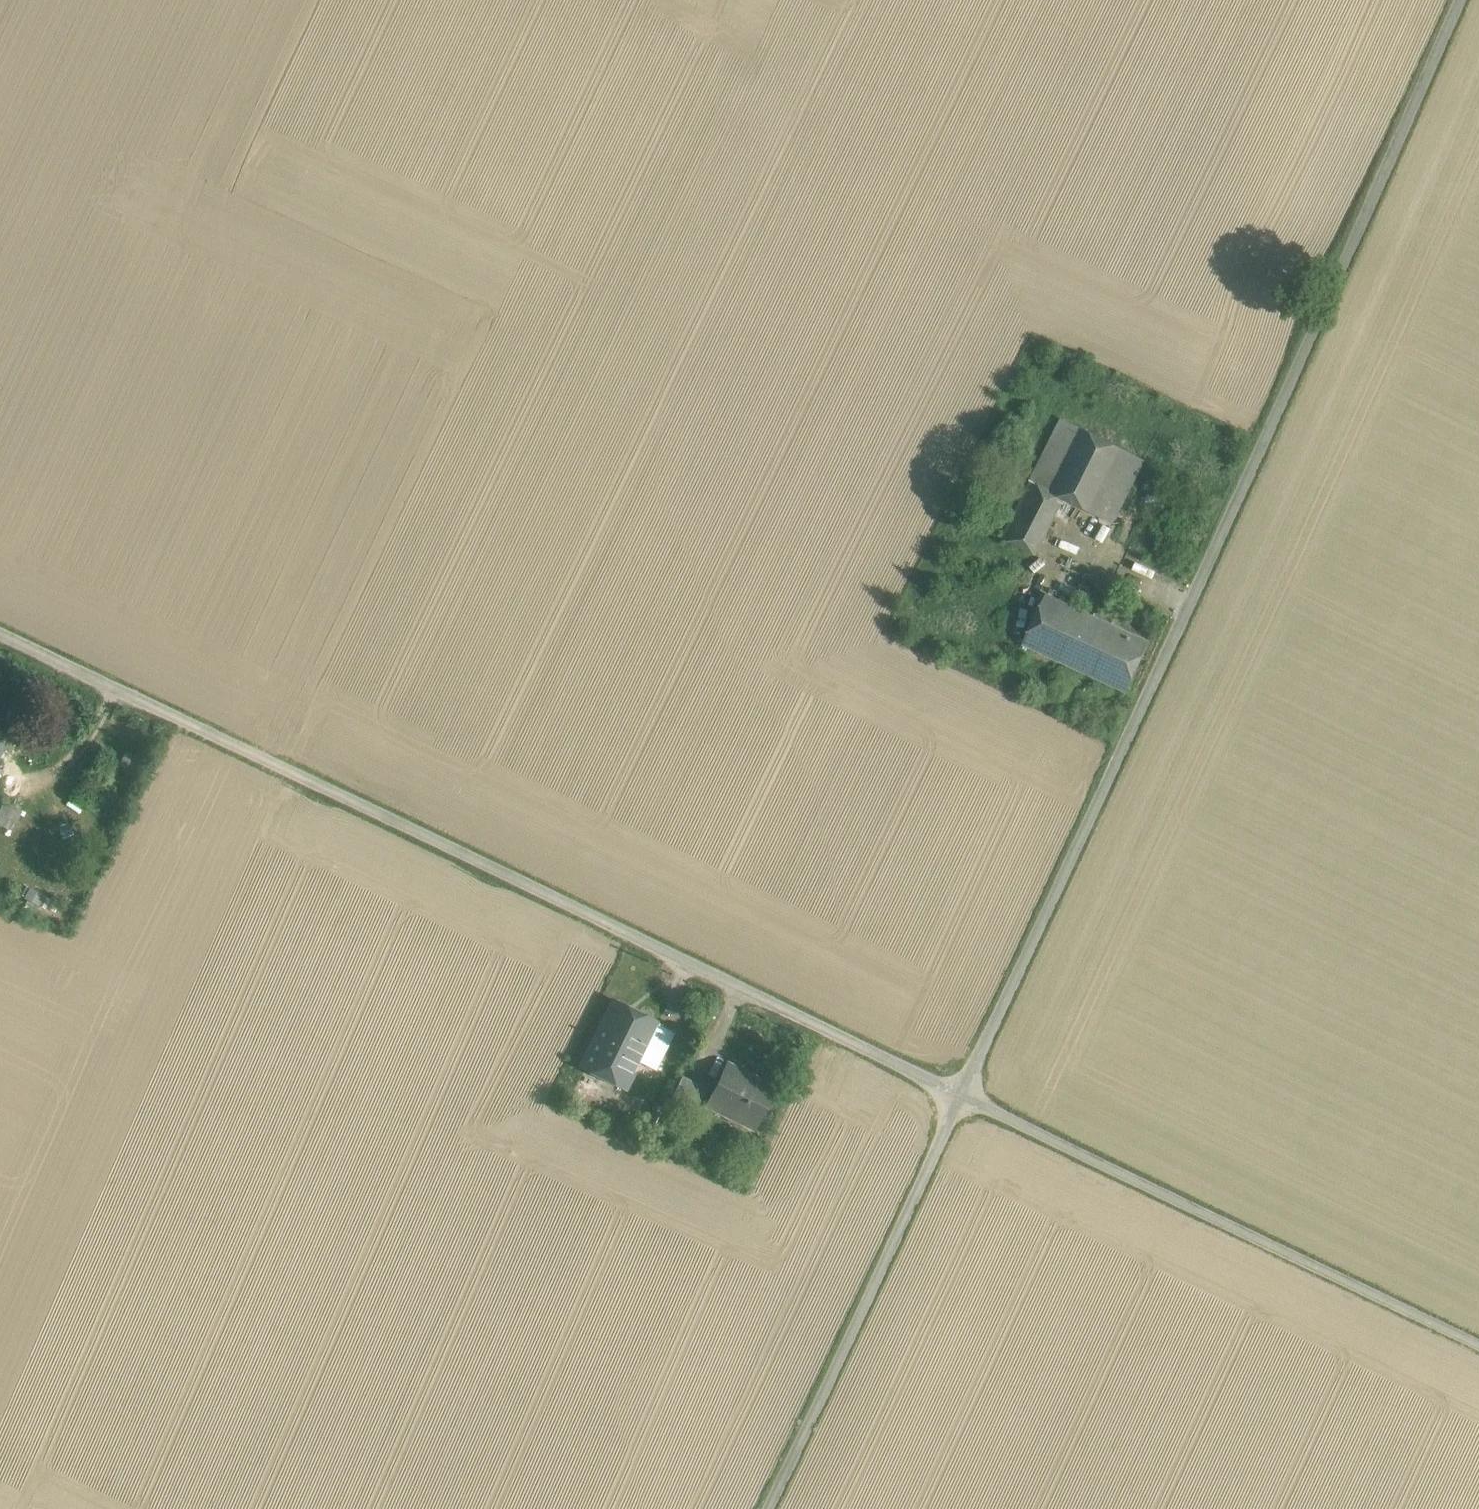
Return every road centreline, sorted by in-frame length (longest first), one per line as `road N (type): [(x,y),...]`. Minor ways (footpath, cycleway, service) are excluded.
road 1 (residential): [(1466,0),(965,1093)]
road 2 (unclassified): [(0,629),(965,1093)]
road 3 (unclassified): [(965,1093),(1478,1337)]
road 4 (unclassified): [(775,1508),(965,1093)]

